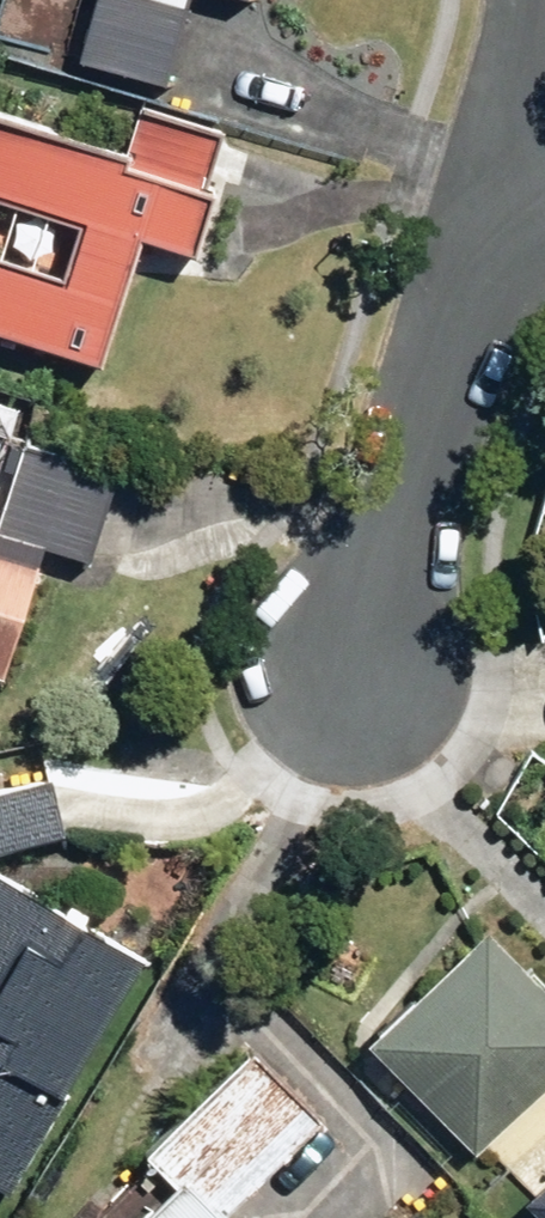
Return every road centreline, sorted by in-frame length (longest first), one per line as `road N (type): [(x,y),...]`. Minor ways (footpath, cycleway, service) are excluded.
road 1 (residential): [(459,245),(361,652)]
road 2 (residential): [(521,0),(459,245)]

